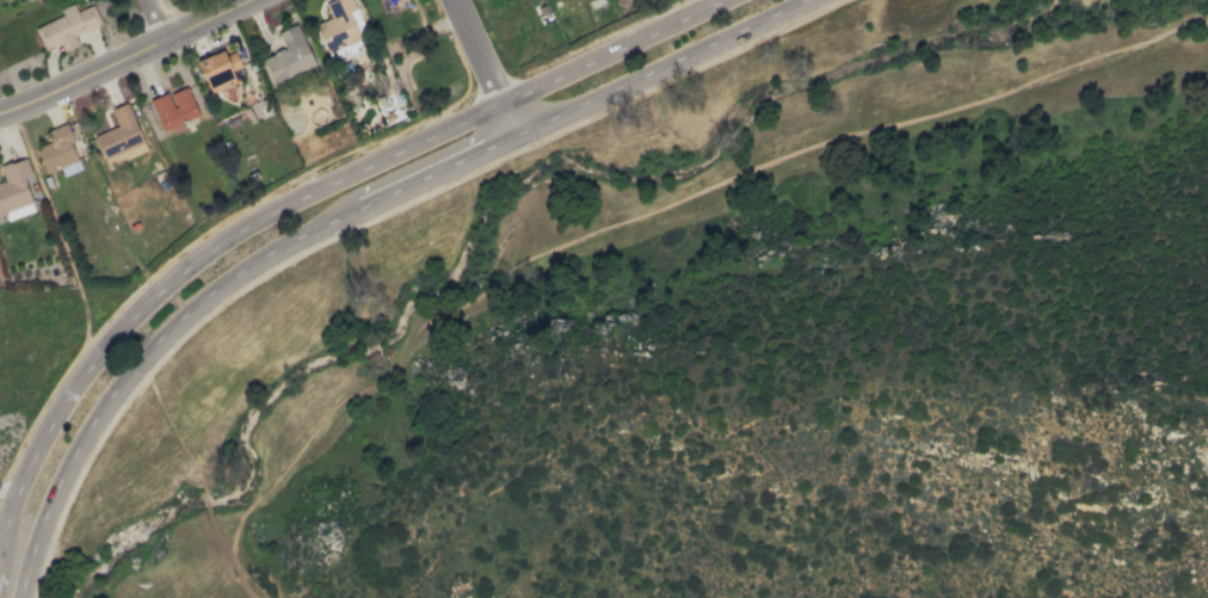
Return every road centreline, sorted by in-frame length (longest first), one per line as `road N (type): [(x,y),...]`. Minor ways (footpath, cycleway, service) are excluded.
road 1 (tertiary): [(24,597),(36,538),(109,401),(209,294),(321,228),(519,136)]
road 2 (tertiary): [(501,100),(301,195),(186,260),(74,380),(0,520)]
road 3 (tertiary): [(519,136),(814,0)]
road 4 (tertiary): [(246,0),(0,114)]
road 5 (tertiary): [(718,0),(501,100)]

